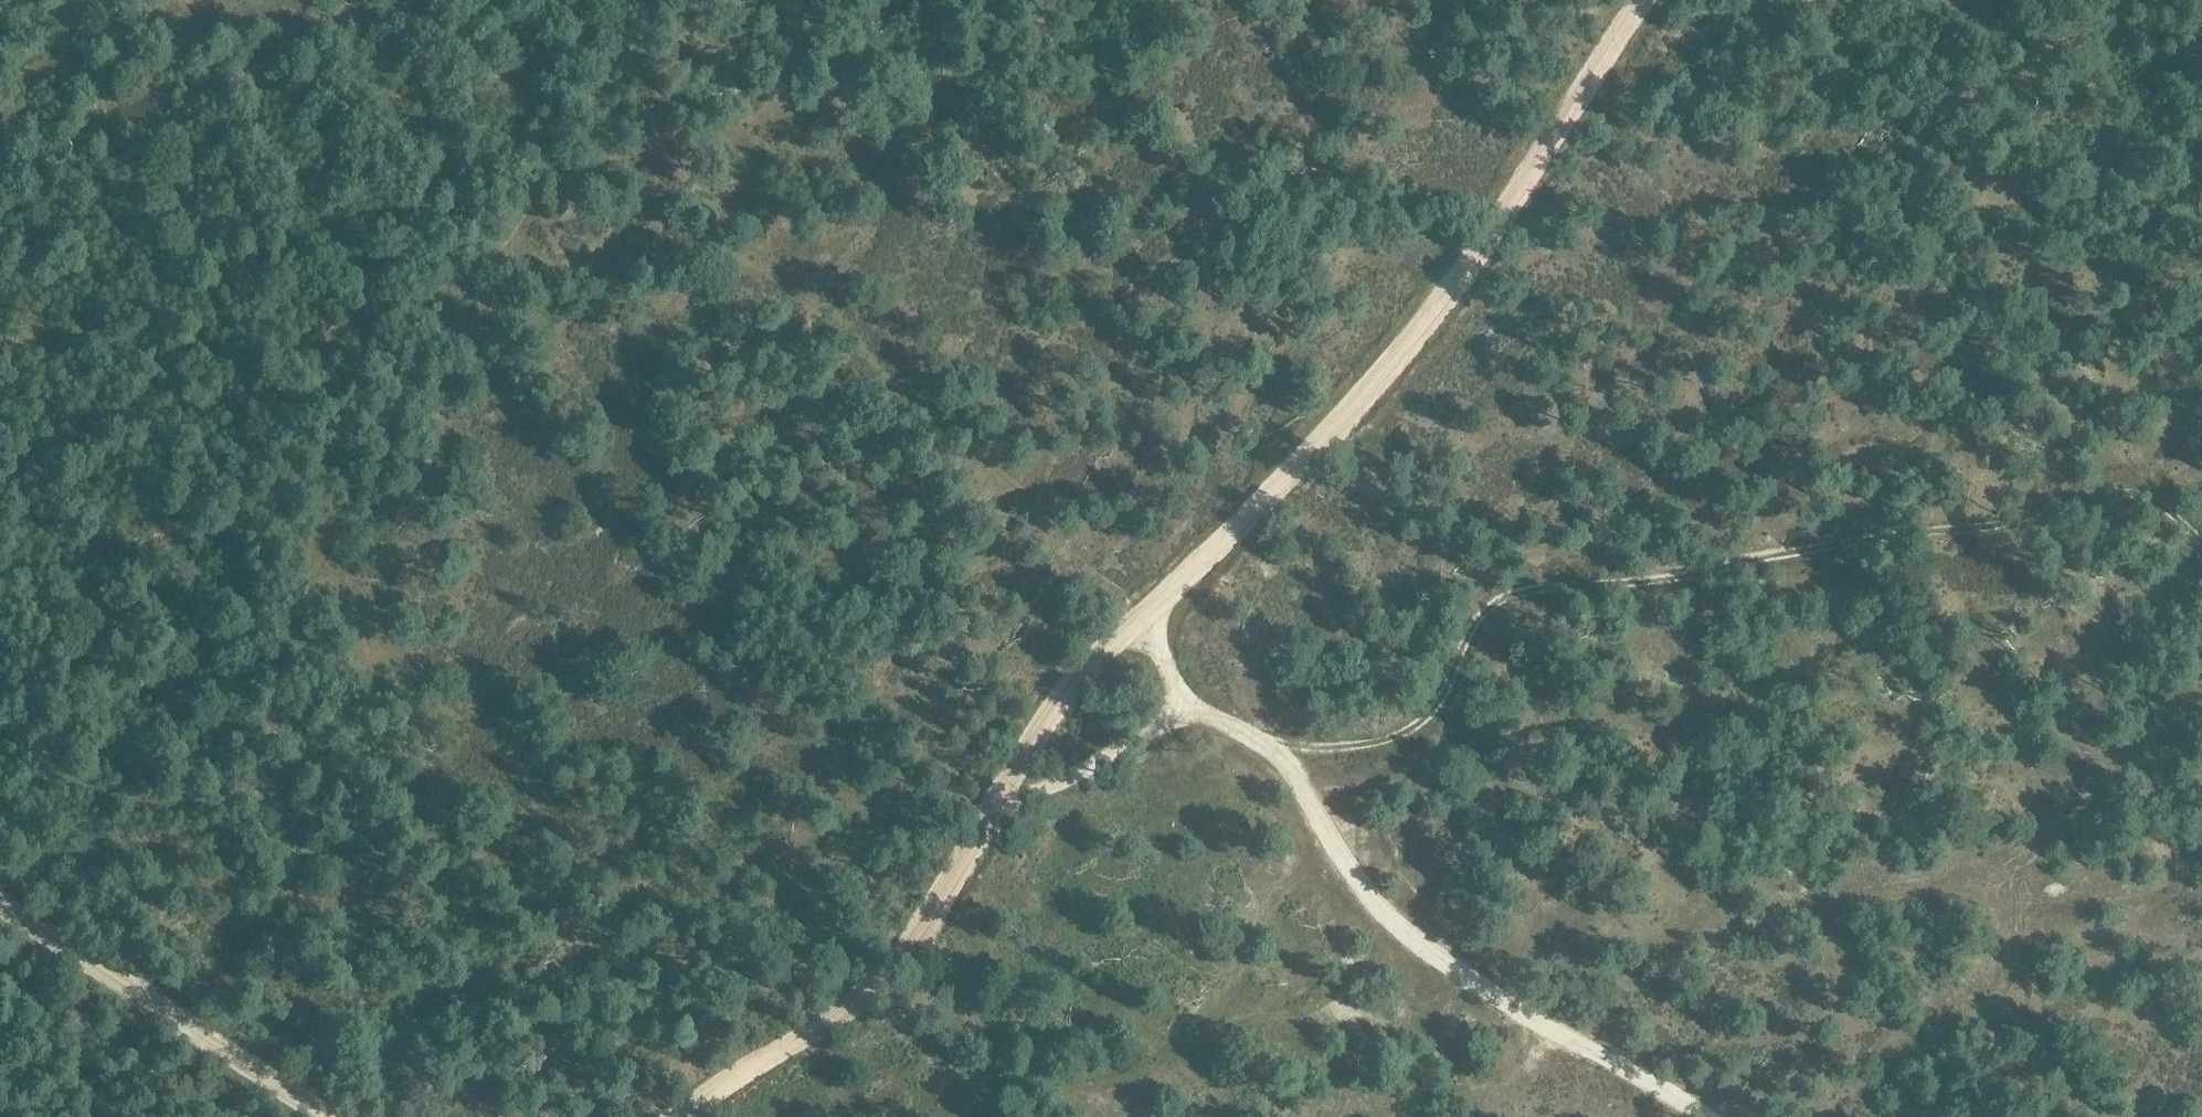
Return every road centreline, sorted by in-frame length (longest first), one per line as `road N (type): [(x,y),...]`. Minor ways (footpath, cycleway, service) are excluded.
road 1 (track): [(678,1116),(840,1018),(901,964),(1063,698),(1388,366),(1538,167),(1641,0)]
road 2 (track): [(1145,617),(1188,694),(1235,729),(1261,743),(1315,750),(1377,746),(1419,730),(1441,705),(1485,608),(1532,589),(1656,581),(1862,539),(1998,525),(2097,490),(2147,496),(2201,540)]
road 3 (track): [(1708,1116),(1421,944),(1385,914),(1291,772),(1261,743)]
road 4 (track): [(974,1116),(1011,1091),(1116,1079),(1243,1023),(1318,1006),(1376,1009),(1453,967)]
road 5 (track): [(0,903),(325,1116)]

